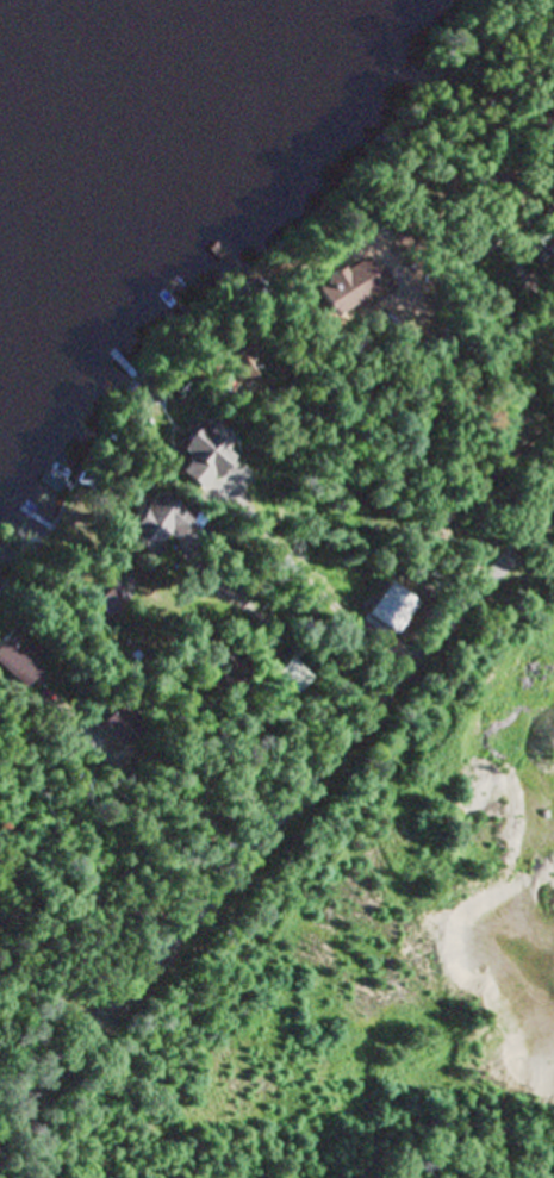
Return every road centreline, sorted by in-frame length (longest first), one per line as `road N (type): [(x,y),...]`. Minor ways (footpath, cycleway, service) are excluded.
road 1 (residential): [(0,1131),(207,912),(441,627),(553,507)]

